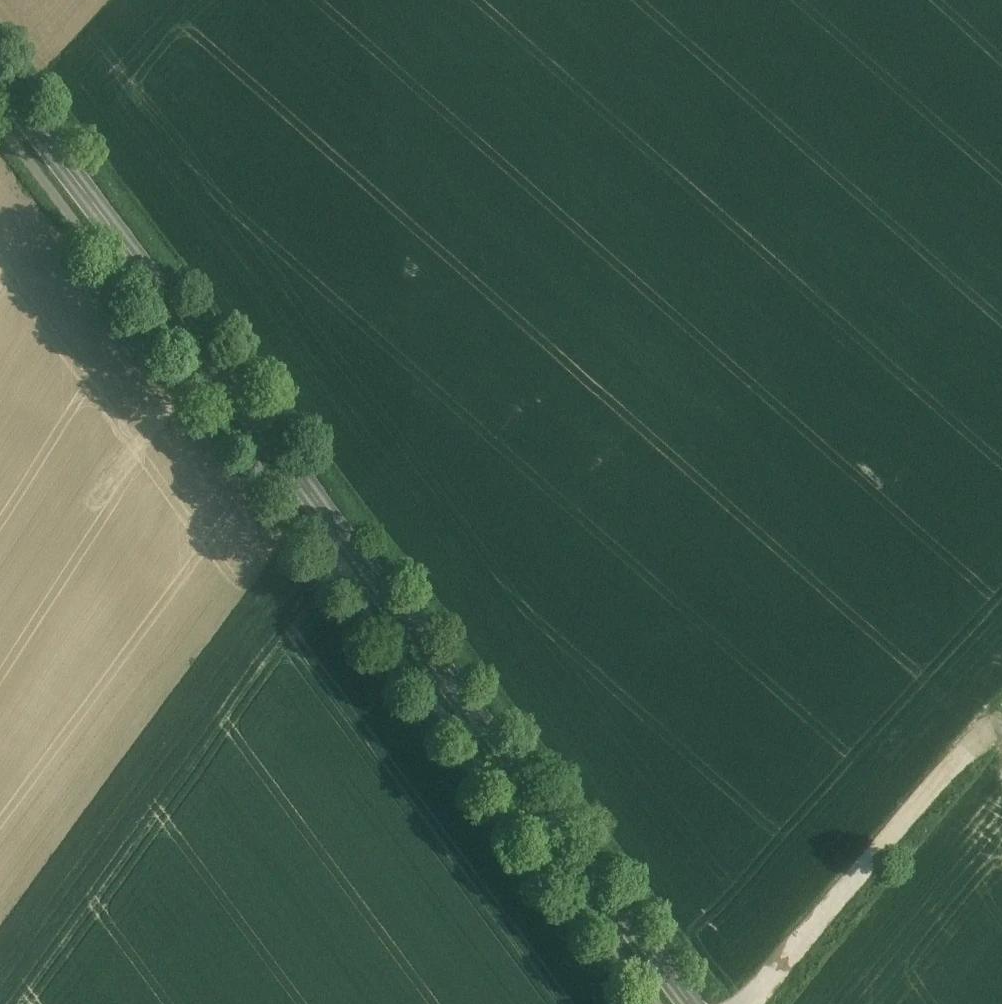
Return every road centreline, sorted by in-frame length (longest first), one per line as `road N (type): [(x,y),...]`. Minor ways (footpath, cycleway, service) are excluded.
road 1 (secondary): [(690,1003),(176,309),(0,87)]
road 2 (track): [(1001,731),(956,761),(751,1003)]

